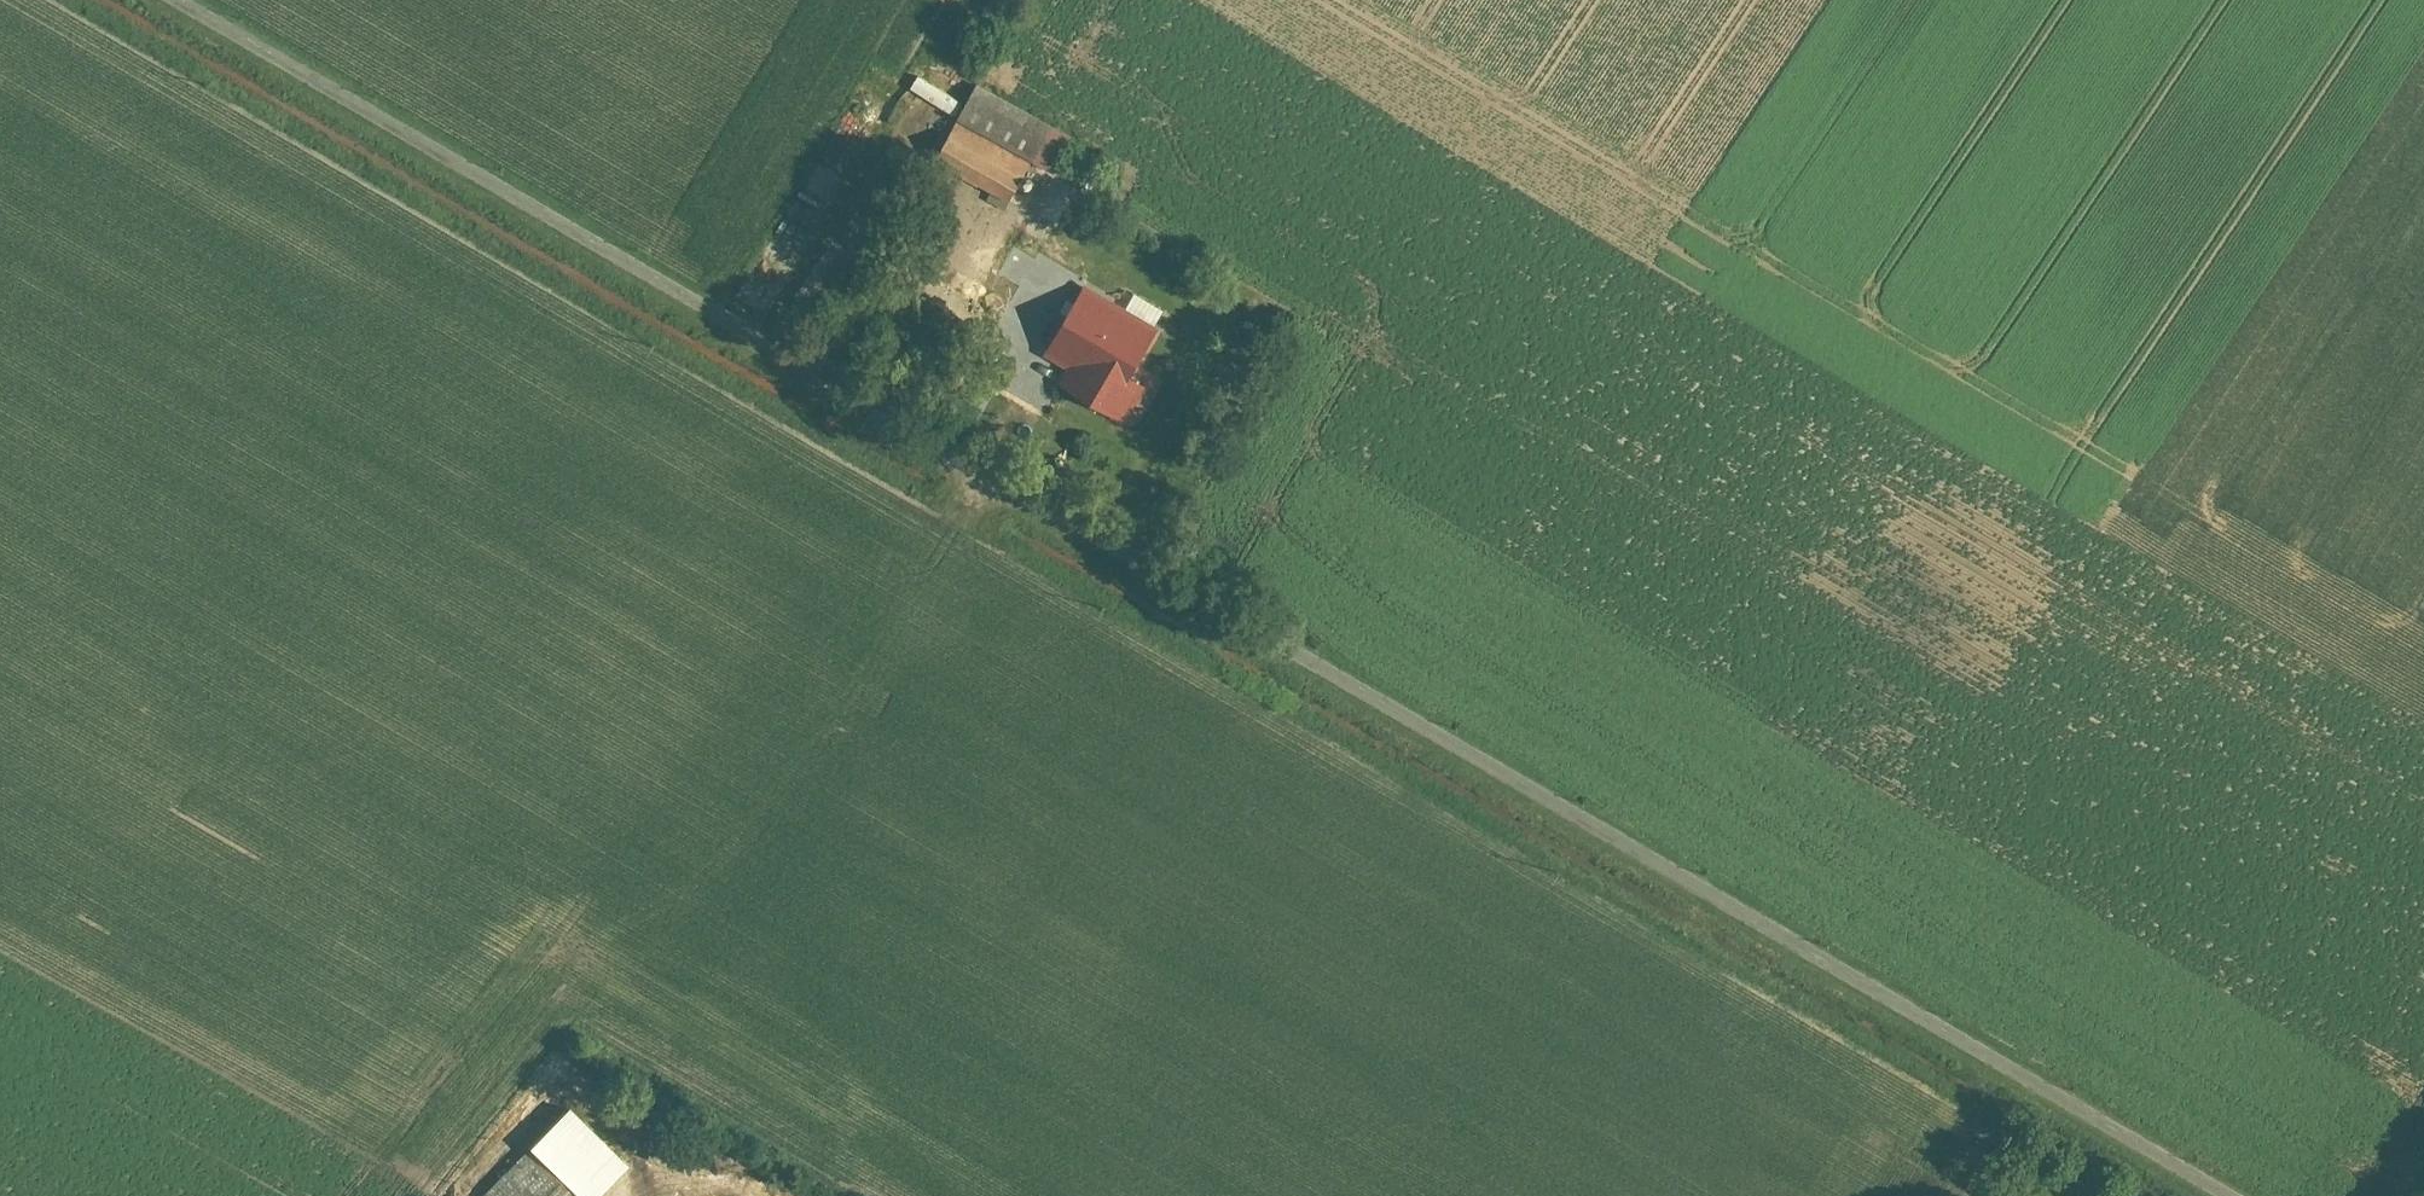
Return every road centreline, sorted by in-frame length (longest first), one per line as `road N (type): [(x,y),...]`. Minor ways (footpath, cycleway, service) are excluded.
road 1 (track): [(178,0),(2222,1195)]

